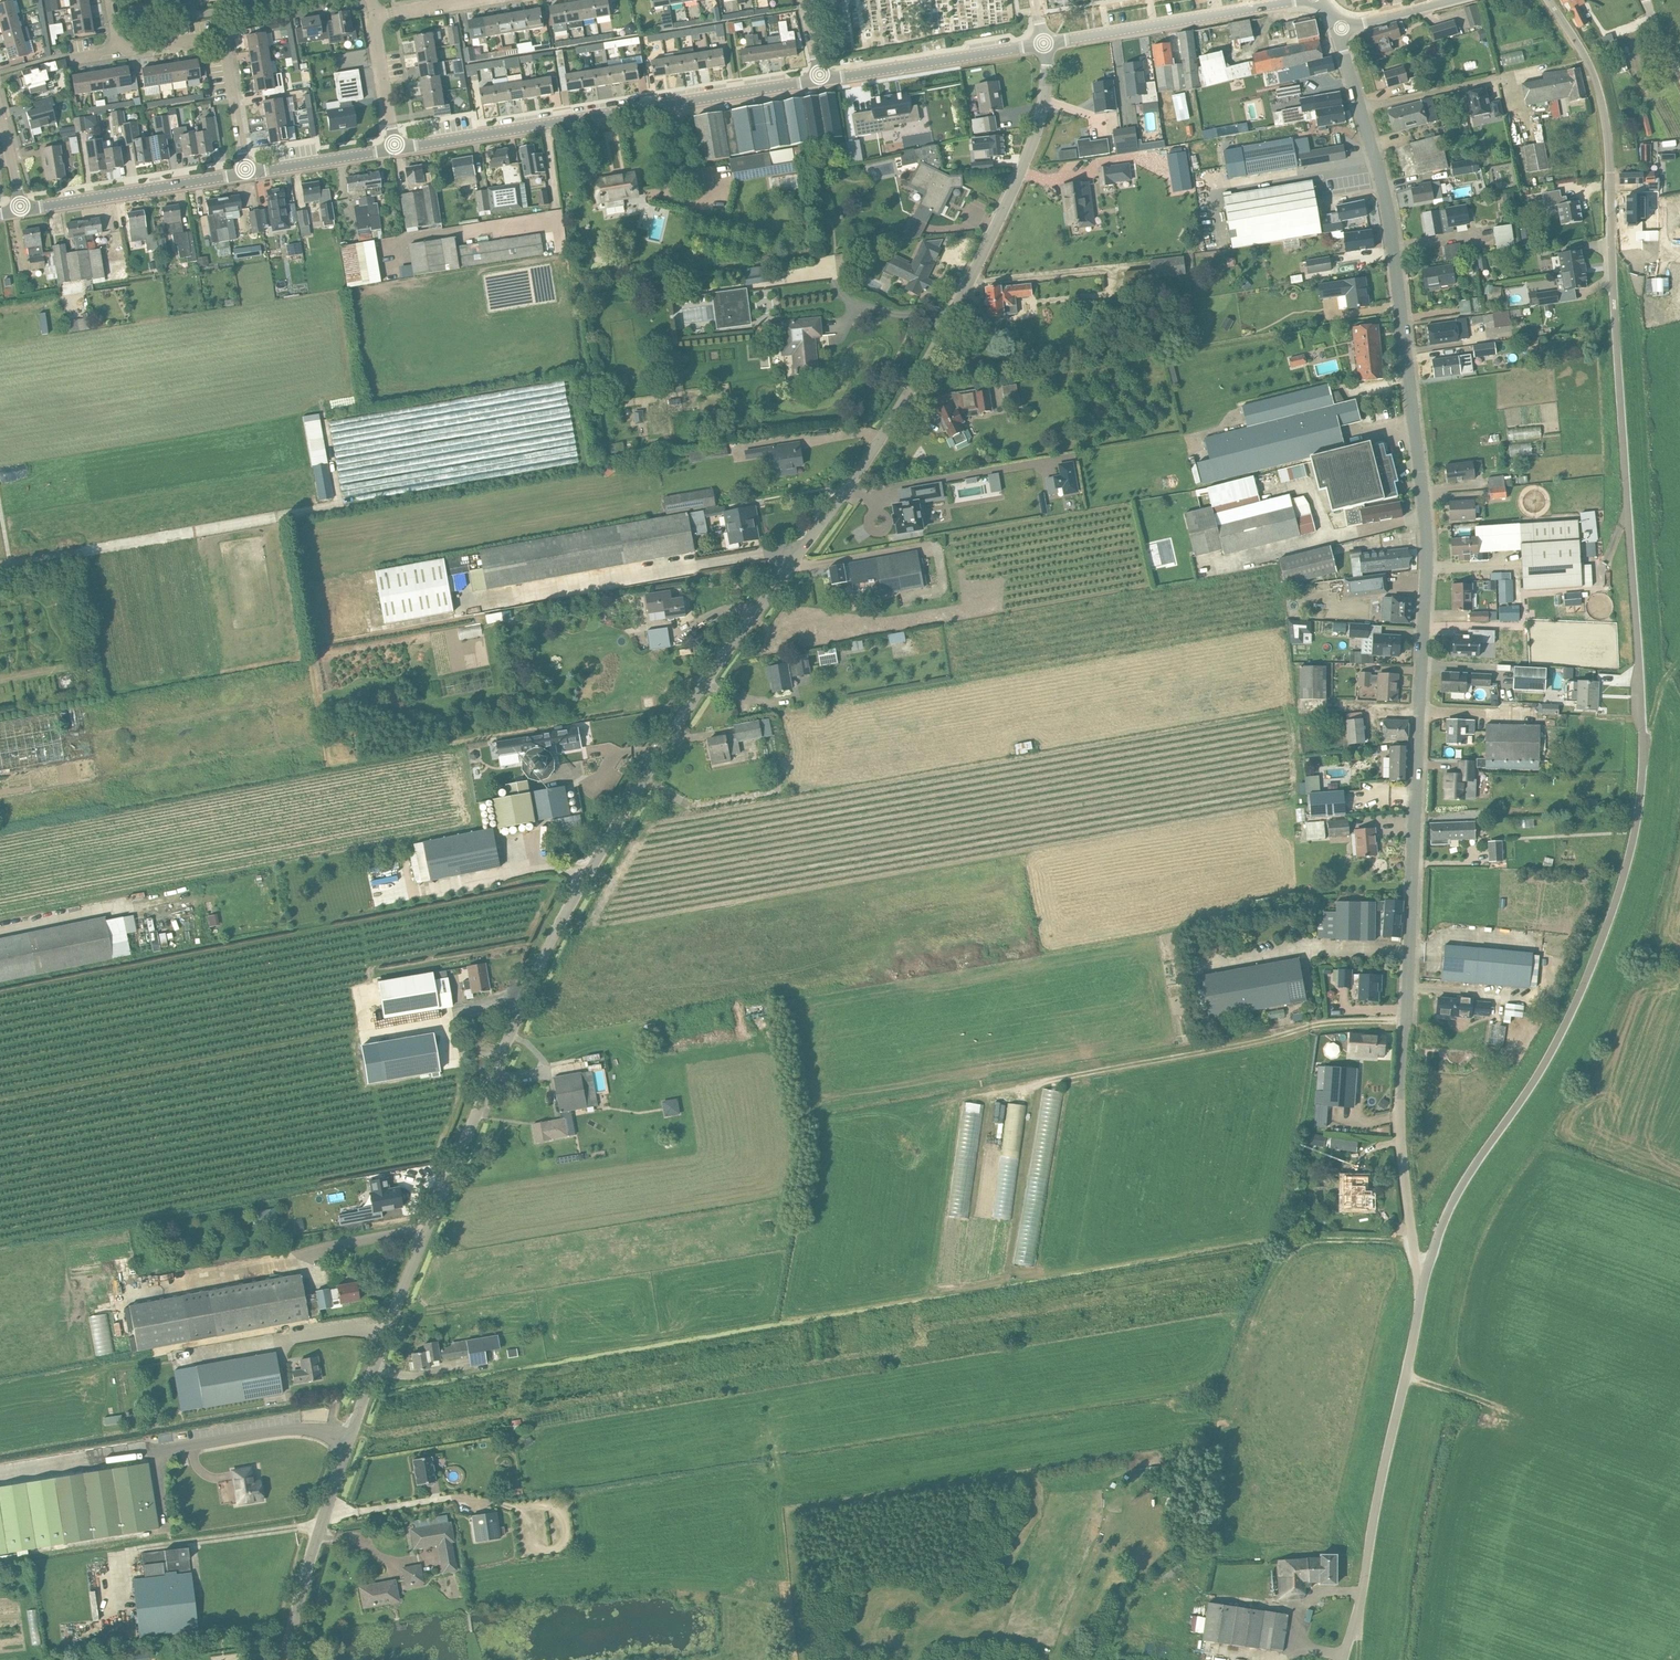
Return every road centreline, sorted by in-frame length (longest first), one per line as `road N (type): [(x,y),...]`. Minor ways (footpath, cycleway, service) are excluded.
road 1 (unclassified): [(287,1659),(362,1403),(522,1001),(704,683),(924,365),(1040,125),(1043,44)]
road 2 (unclassified): [(1422,1284),(1461,1187),(1567,1022),(1613,915),(1641,801),(1625,343),(1606,132),(1584,55),(1547,0)]
road 3 (unclassified): [(1422,1284),(1402,1106),(1426,501),(1385,191),(1338,28)]
road 4 (unclassified): [(394,149),(822,79)]
road 5 (unclassified): [(1345,1659),(1422,1284)]
road 6 (unclassified): [(1043,44),(1309,0)]
road 7 (unclassified): [(22,209),(246,173)]
road 8 (unclassified): [(822,79),(1043,44)]
road 9 (residential): [(246,173),(221,38),(175,42)]
road 10 (unclassified): [(246,173),(394,149)]
road 11 (residential): [(394,149),(372,16)]
road 12 (residential): [(175,42),(180,17),(284,0)]

